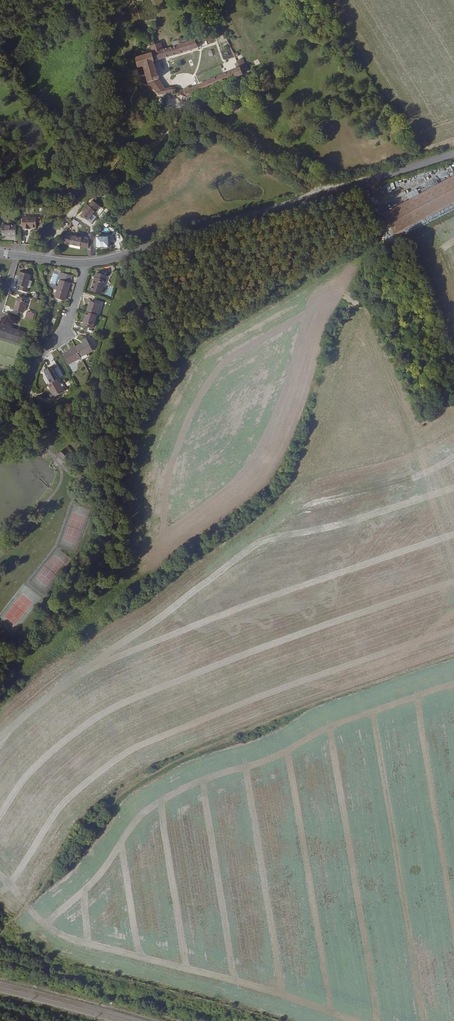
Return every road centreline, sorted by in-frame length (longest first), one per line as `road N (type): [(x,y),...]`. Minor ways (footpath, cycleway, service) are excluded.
road 1 (track): [(453,658),(269,722),(151,774),(95,820),(11,929)]
road 2 (tertiary): [(453,153),(84,262)]
road 3 (track): [(188,113),(318,194)]
road 4 (residential): [(84,262),(74,307),(36,363),(27,398)]

